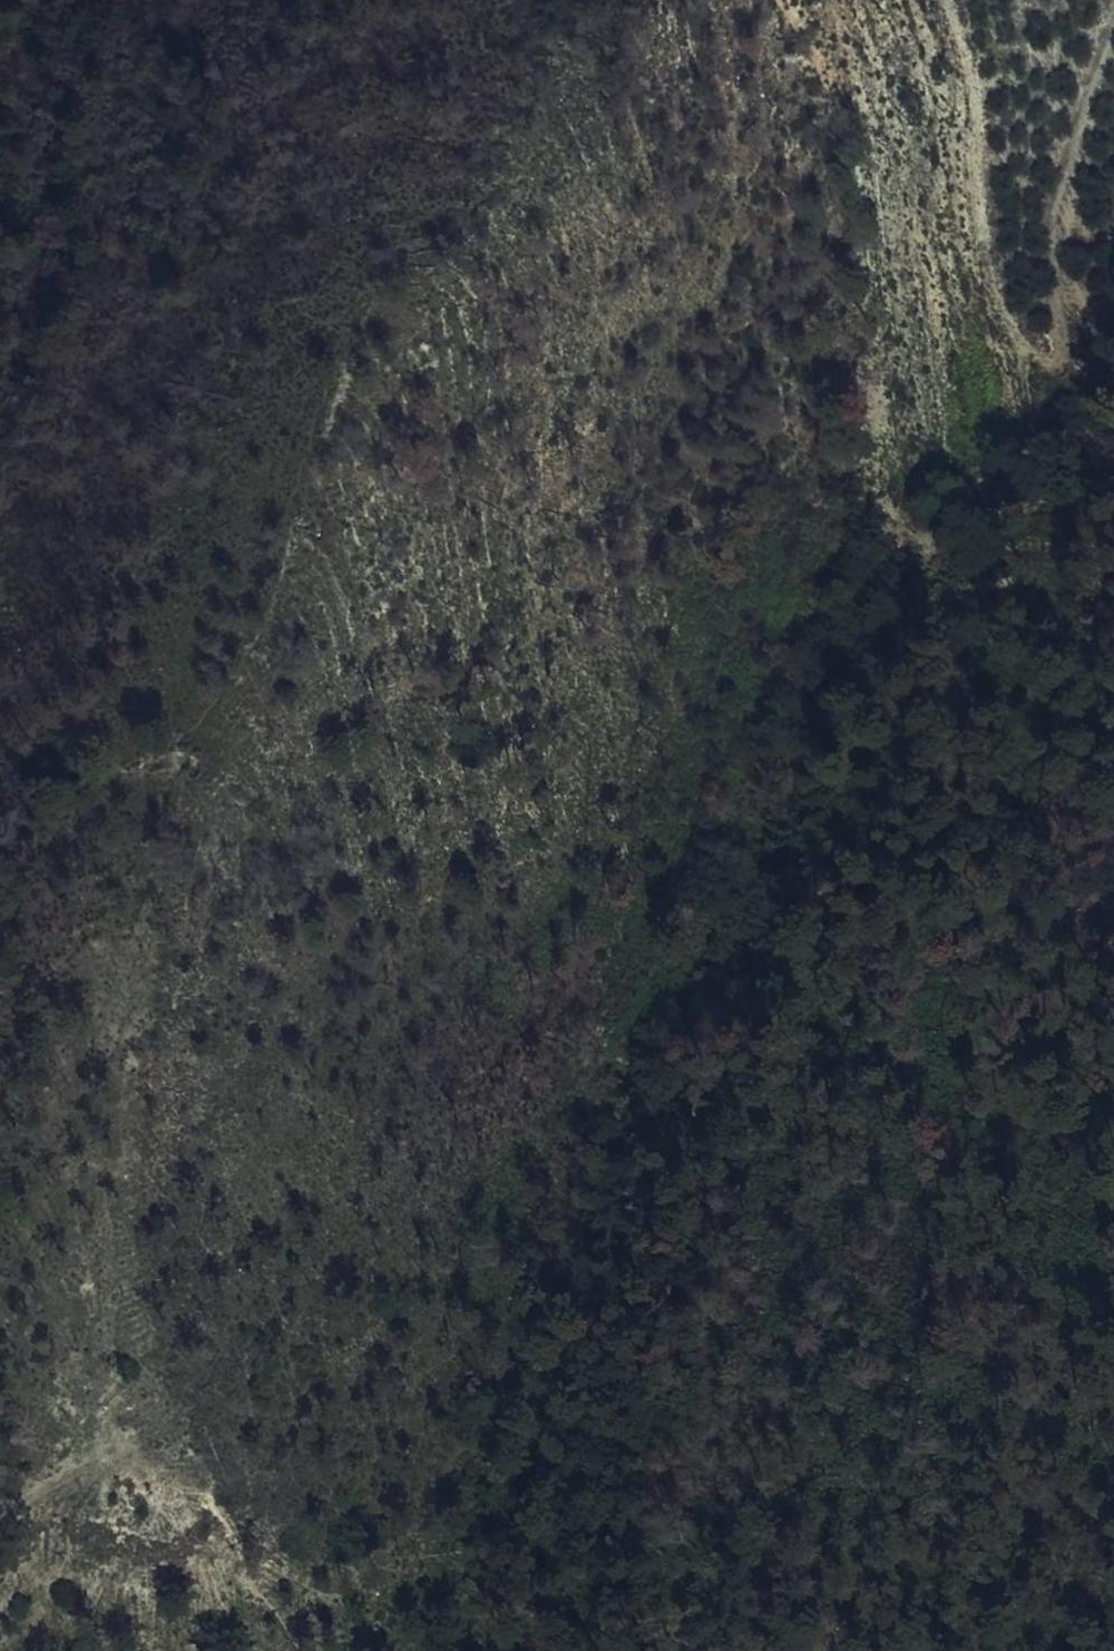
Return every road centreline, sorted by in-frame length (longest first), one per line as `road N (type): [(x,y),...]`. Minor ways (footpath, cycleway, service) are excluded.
road 1 (track): [(0,1521),(121,1443)]

